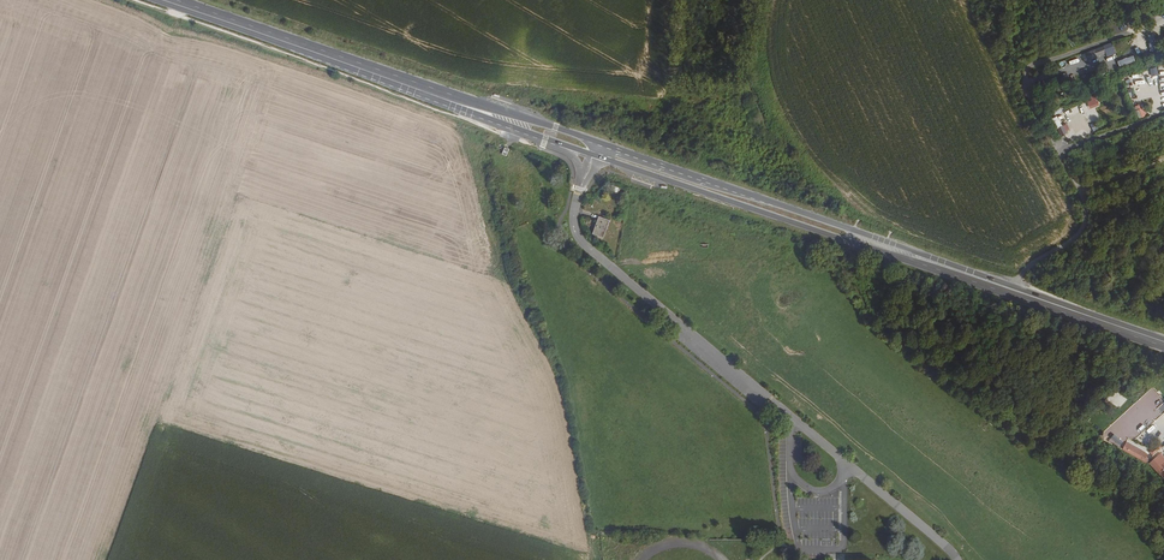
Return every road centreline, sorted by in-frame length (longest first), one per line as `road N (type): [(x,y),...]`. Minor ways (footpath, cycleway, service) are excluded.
road 1 (unclassified): [(580,184),(571,221),(590,252),(955,559)]
road 2 (primary): [(1049,302),(599,143)]
road 3 (primary): [(595,155),(1049,302)]
road 4 (primary): [(599,143),(354,66)]
road 5 (primary): [(354,66),(553,144)]
road 6 (primary): [(354,66),(168,0)]
road 7 (primary): [(1049,302),(1163,342)]

